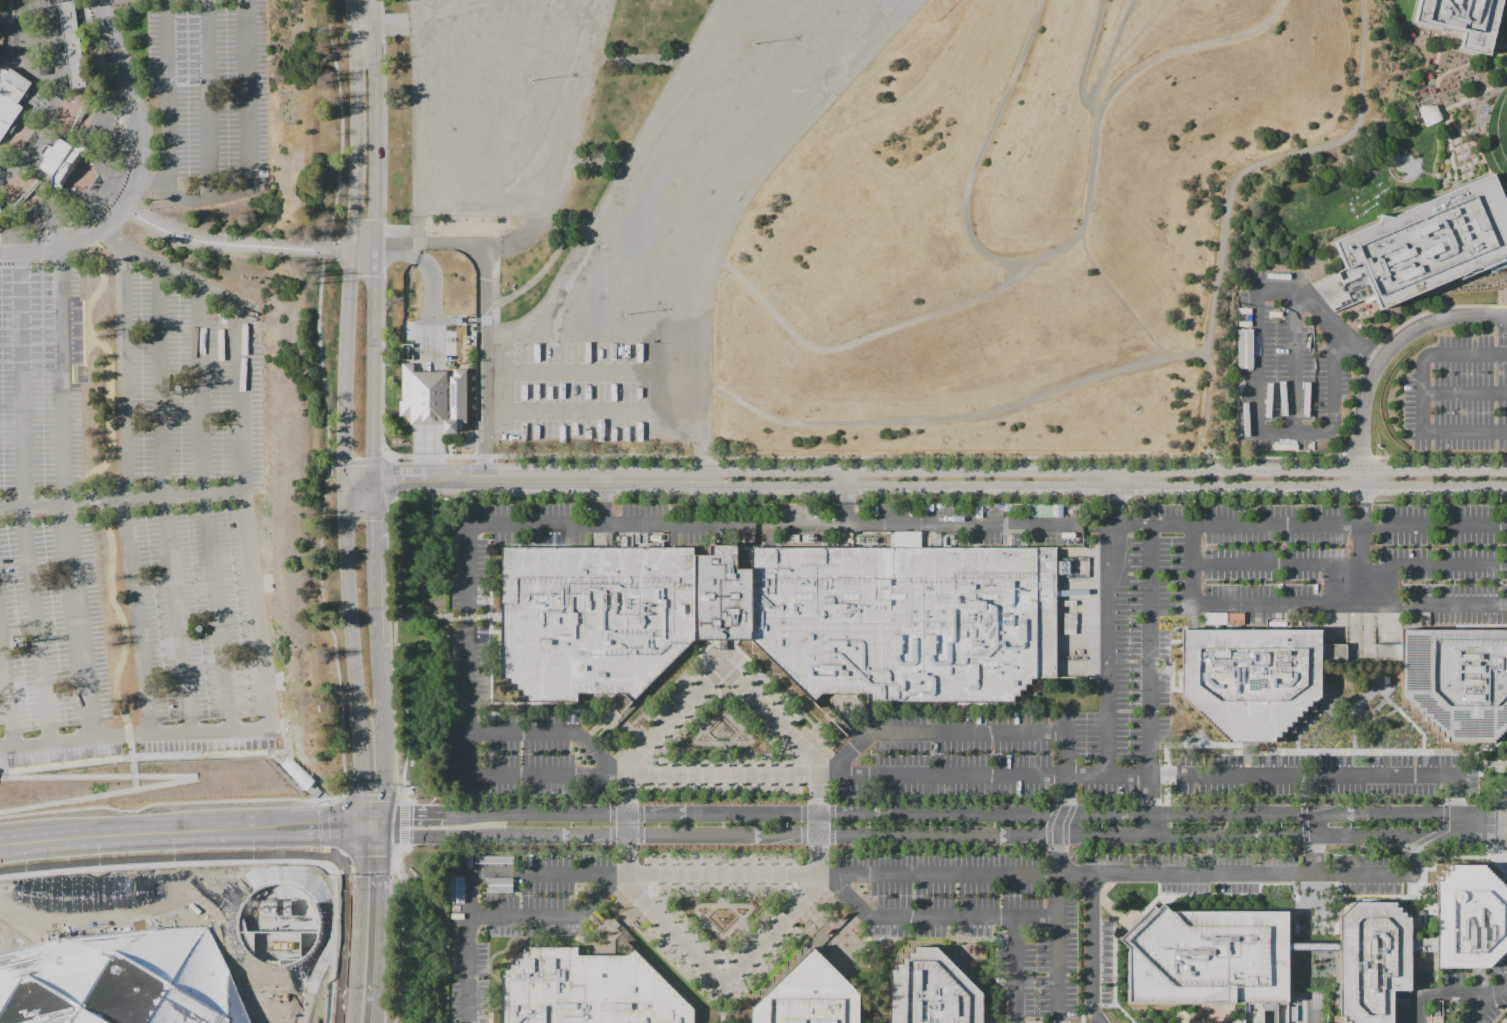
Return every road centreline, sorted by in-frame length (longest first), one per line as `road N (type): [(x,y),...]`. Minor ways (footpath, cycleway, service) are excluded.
road 1 (residential): [(707,478),(722,488),(1506,487)]
road 2 (residential): [(1506,470),(722,471),(707,478)]
road 3 (tertiary): [(352,0),(357,118),(343,478)]
road 4 (tertiary): [(370,478),(371,0)]
road 5 (residential): [(96,0),(141,123),(137,177),(116,213),(83,239),(42,252),(0,252)]
road 6 (tertiary): [(343,478),(360,826)]
road 7 (residential): [(707,478),(446,478)]
road 8 (residential): [(123,204),(200,239),(373,246)]
road 9 (secondary): [(17,845),(219,828)]
road 10 (secondary): [(360,826),(352,1022)]
road 11 (secondary): [(376,1022),(383,834)]
road 12 (tertiary): [(383,812),(375,638)]
road 13 (tertiary): [(375,638),(370,478)]

